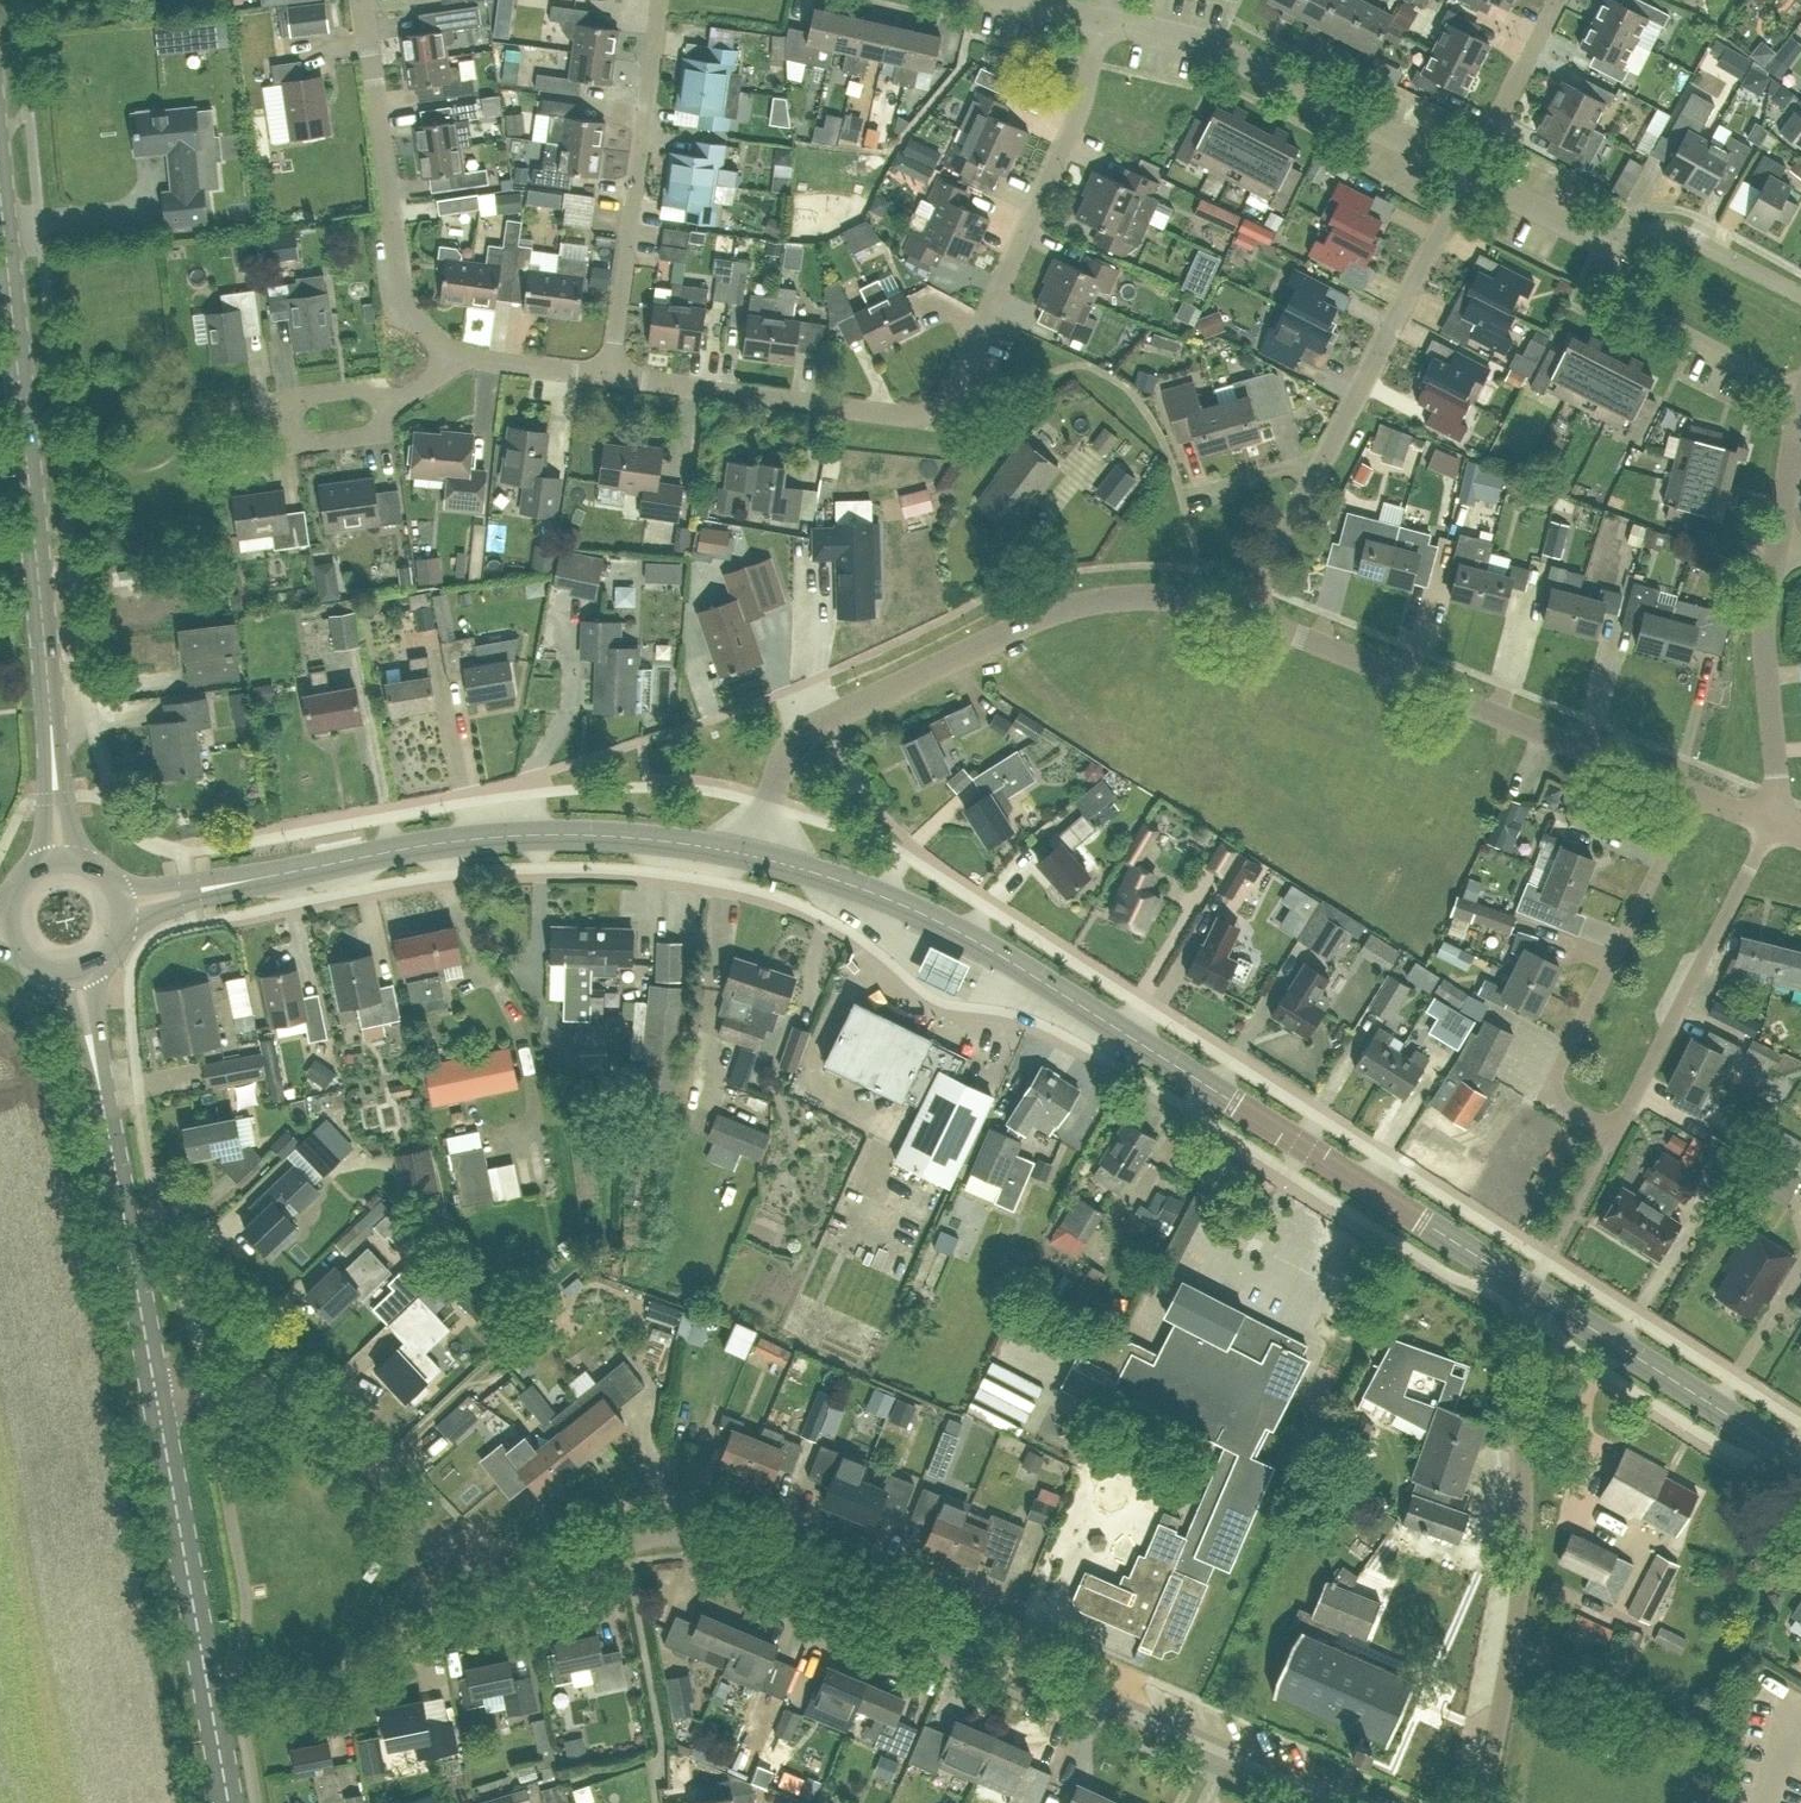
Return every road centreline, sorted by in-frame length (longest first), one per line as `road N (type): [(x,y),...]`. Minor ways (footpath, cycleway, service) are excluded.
road 1 (unclassified): [(1342,1802),(726,1543),(660,1537),(542,1582),(482,1580),(455,1566)]
road 2 (secondary): [(1530,1288),(960,932),(841,880),(758,855)]
road 3 (residential): [(1103,20),(1079,105),(946,410),(919,420),(609,375)]
road 4 (unclassified): [(758,855),(784,758),(828,719),(1055,609),(1120,597),(1190,599),(1246,613)]
road 5 (secondary): [(51,715),(0,159)]
road 6 (residential): [(1530,1288),(1512,1341),(1523,1451),(1519,1590),(1482,1802)]
road 7 (unclassified): [(1246,613),(1692,793)]
road 8 (secondary): [(228,1802),(155,1398)]
road 9 (residential): [(1618,1125),(1557,1098),(1553,1076),(1692,793)]
road 10 (secondary): [(758,855),(632,837),(525,834),(358,857)]
road 11 (residential): [(1467,178),(1219,46),(1103,20)]
road 12 (residential): [(609,375),(661,0)]
road 13 (residential): [(452,354),(412,310),(402,279),(361,0)]
road 14 (unclassified): [(455,1566),(280,1392),(246,1384),(155,1398)]
road 15 (residential): [(1618,1125),(1770,823)]
road 16 (secondary): [(1800,1460),(1530,1288)]
road 17 (residential): [(1325,458),(1467,178)]
road 18 (secondary): [(155,1398),(101,1095)]
road 19 (residential): [(1770,823),(1777,796),(1763,612),(1778,551)]
road 20 (residential): [(239,1705),(317,1684),(376,1652),(437,1602),(455,1566)]
road 21 (residential): [(1616,249),(1621,295),(1637,311),(1799,395)]
road 22 (residential): [(382,406),(369,387),(307,395),(290,409),(293,431),(309,444),(373,434)]
road 23 (residential): [(1800,296),(1667,228),(1634,234),(1616,249)]
road 24 (residential): [(1467,178),(1558,0)]
road 25 (residential): [(1246,613),(1325,458)]
road 26 (residential): [(1616,249),(1467,178)]
road 27 (secondary): [(121,924),(275,875)]
road 28 (secondary): [(275,875),(115,892)]
road 29 (residential): [(609,375),(452,354)]
road 30 (residential): [(1778,551),(1799,395)]
road 31 (secondary): [(51,715),(43,867)]
road 32 (secondary): [(77,864),(61,738),(51,715)]
road 33 (residential): [(1181,499),(1325,458)]
road 34 (secondary): [(57,974),(101,1095)]
road 35 (secondary): [(101,1095),(92,968)]

